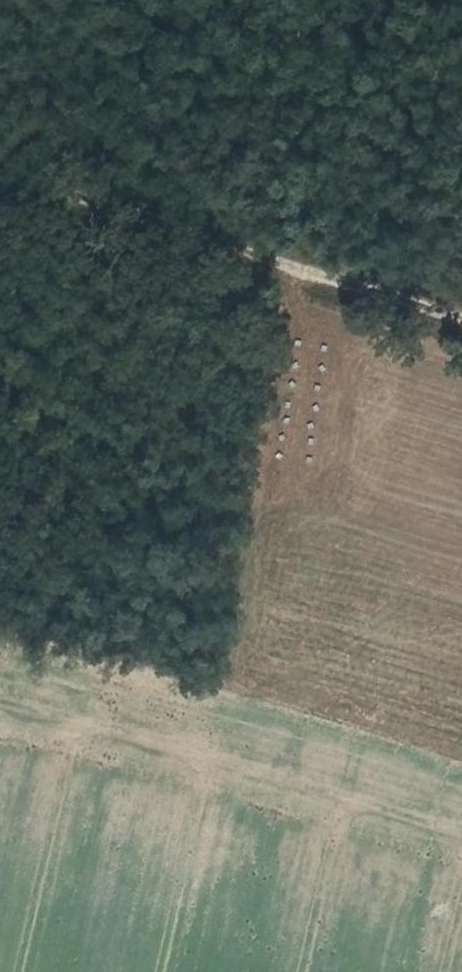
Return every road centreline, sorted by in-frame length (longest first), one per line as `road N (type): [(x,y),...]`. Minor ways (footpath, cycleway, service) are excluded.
road 1 (track): [(0,190),(461,325)]

